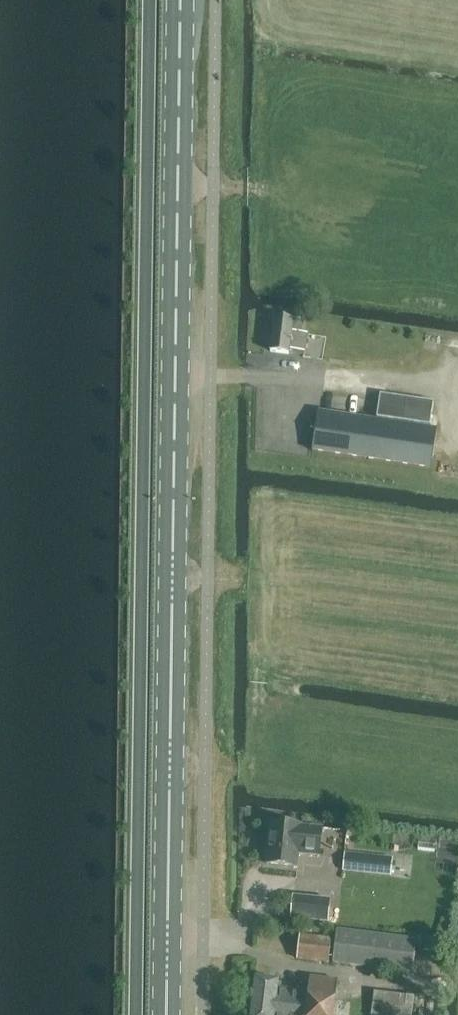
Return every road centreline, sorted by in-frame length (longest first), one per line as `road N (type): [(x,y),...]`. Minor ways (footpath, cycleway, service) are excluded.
road 1 (primary): [(167,1014),(181,0)]
road 2 (track): [(457,398),(320,381)]

